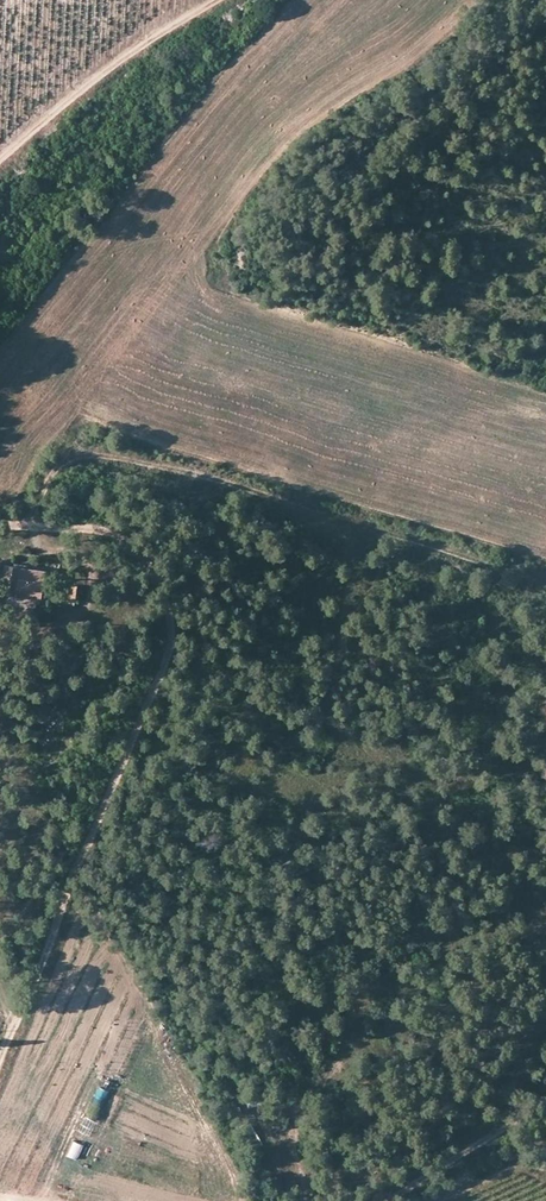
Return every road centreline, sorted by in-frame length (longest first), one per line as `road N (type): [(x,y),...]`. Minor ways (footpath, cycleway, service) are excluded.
road 1 (track): [(0,523),(112,533),(142,558),(171,628),(0,1062)]
road 2 (track): [(34,524),(34,503),(66,467),(102,451),(545,586)]
road 3 (track): [(221,0),(155,30),(0,158)]
road 4 (track): [(545,1099),(379,1200)]

